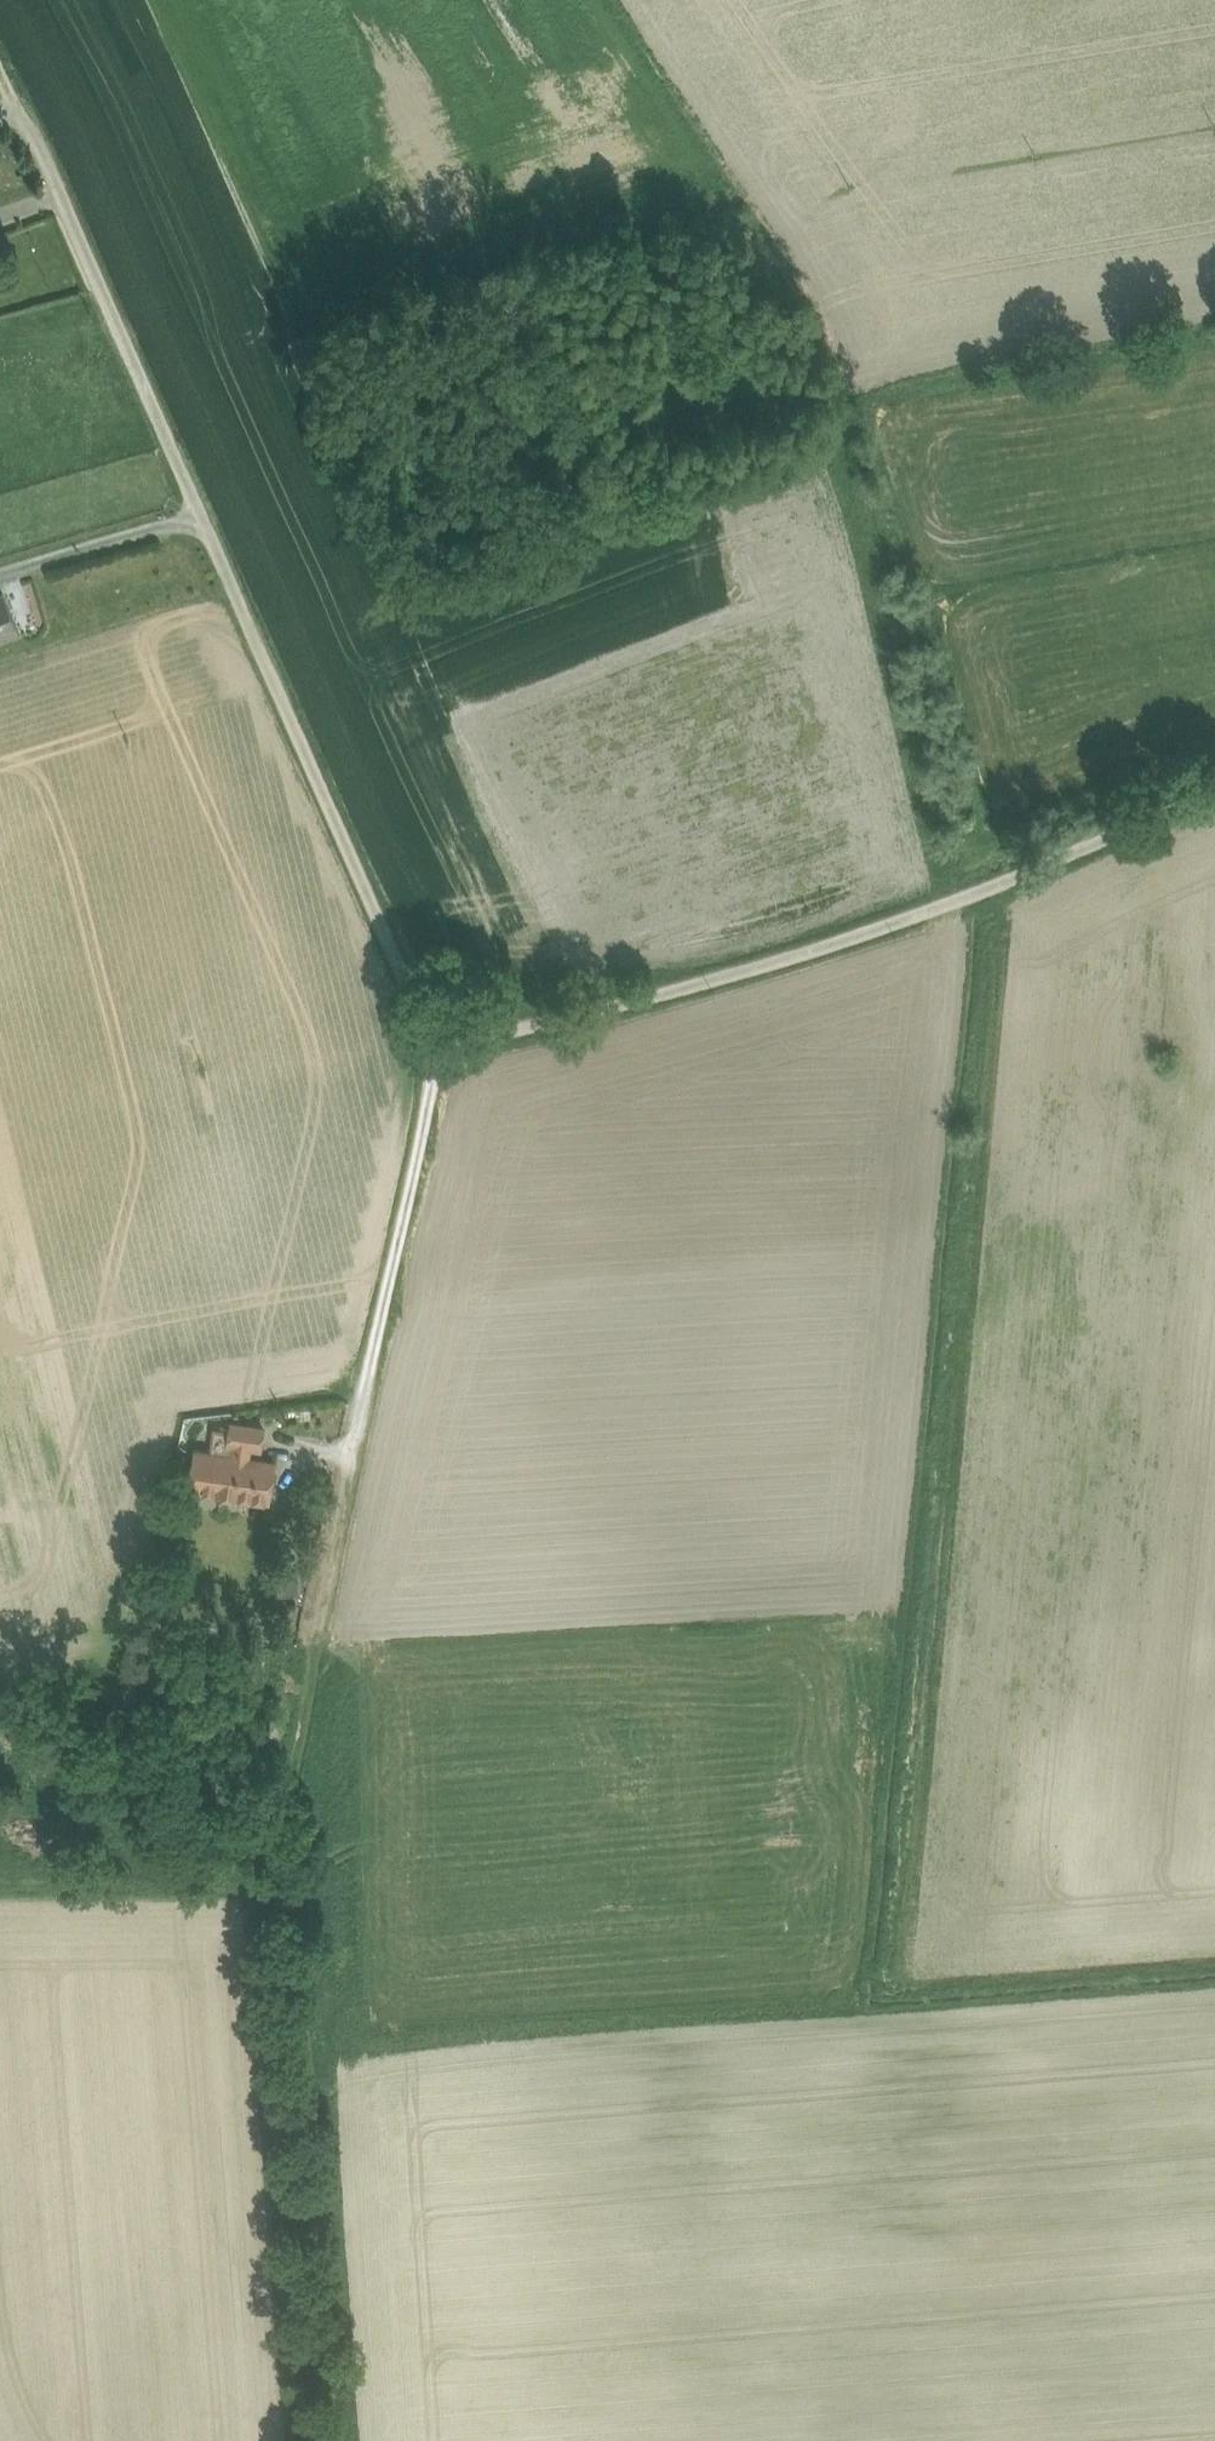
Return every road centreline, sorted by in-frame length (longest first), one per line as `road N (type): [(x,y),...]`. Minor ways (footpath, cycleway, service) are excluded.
road 1 (unclassified): [(4,81),(437,1049),(819,950),(1214,805)]
road 2 (track): [(437,1049),(282,1786),(334,2440)]

